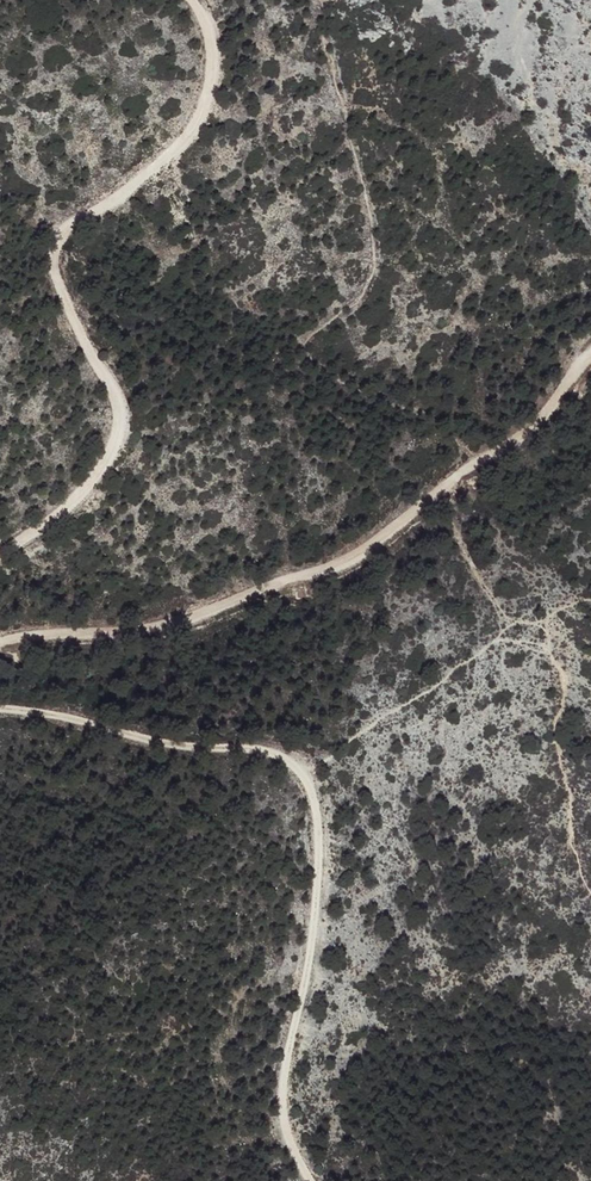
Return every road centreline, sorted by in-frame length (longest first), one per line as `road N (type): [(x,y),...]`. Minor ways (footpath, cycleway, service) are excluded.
road 1 (track): [(315,1180),(286,1085),(318,856),(308,763),(230,742),(0,711)]
road 2 (track): [(0,554),(70,502),(106,456),(119,416),(60,283),(56,245),(76,218),(162,162),(203,108),(210,45),(190,0)]
road 3 (track): [(590,352),(504,441),(352,546),(156,627),(0,642)]

